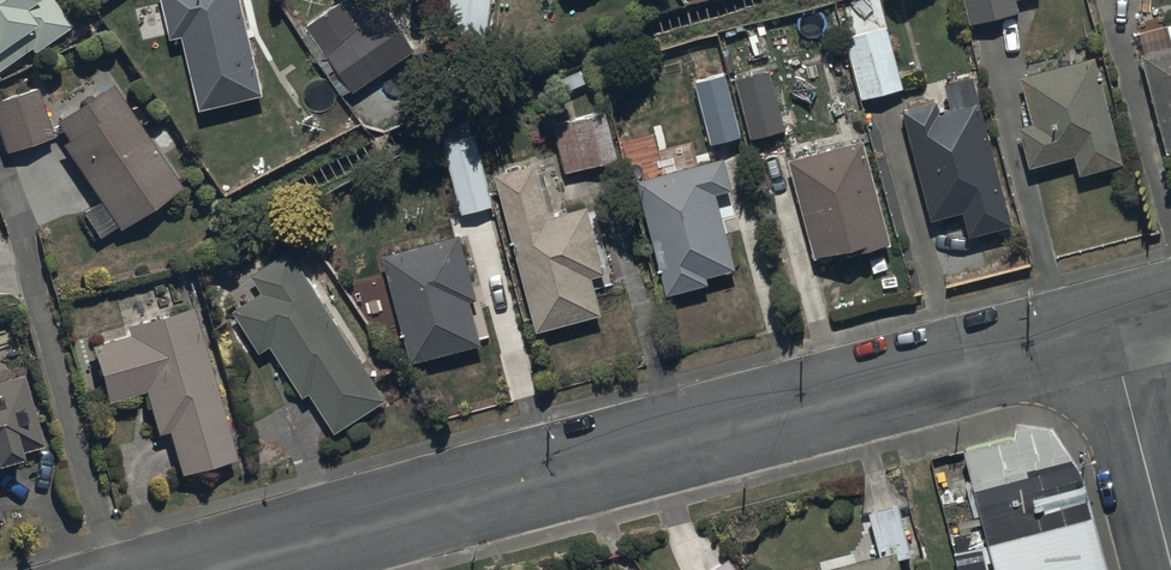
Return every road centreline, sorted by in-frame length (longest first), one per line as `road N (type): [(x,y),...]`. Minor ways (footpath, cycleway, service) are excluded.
road 1 (residential): [(229,569),(1109,327)]
road 2 (residential): [(1109,327),(1170,563)]

